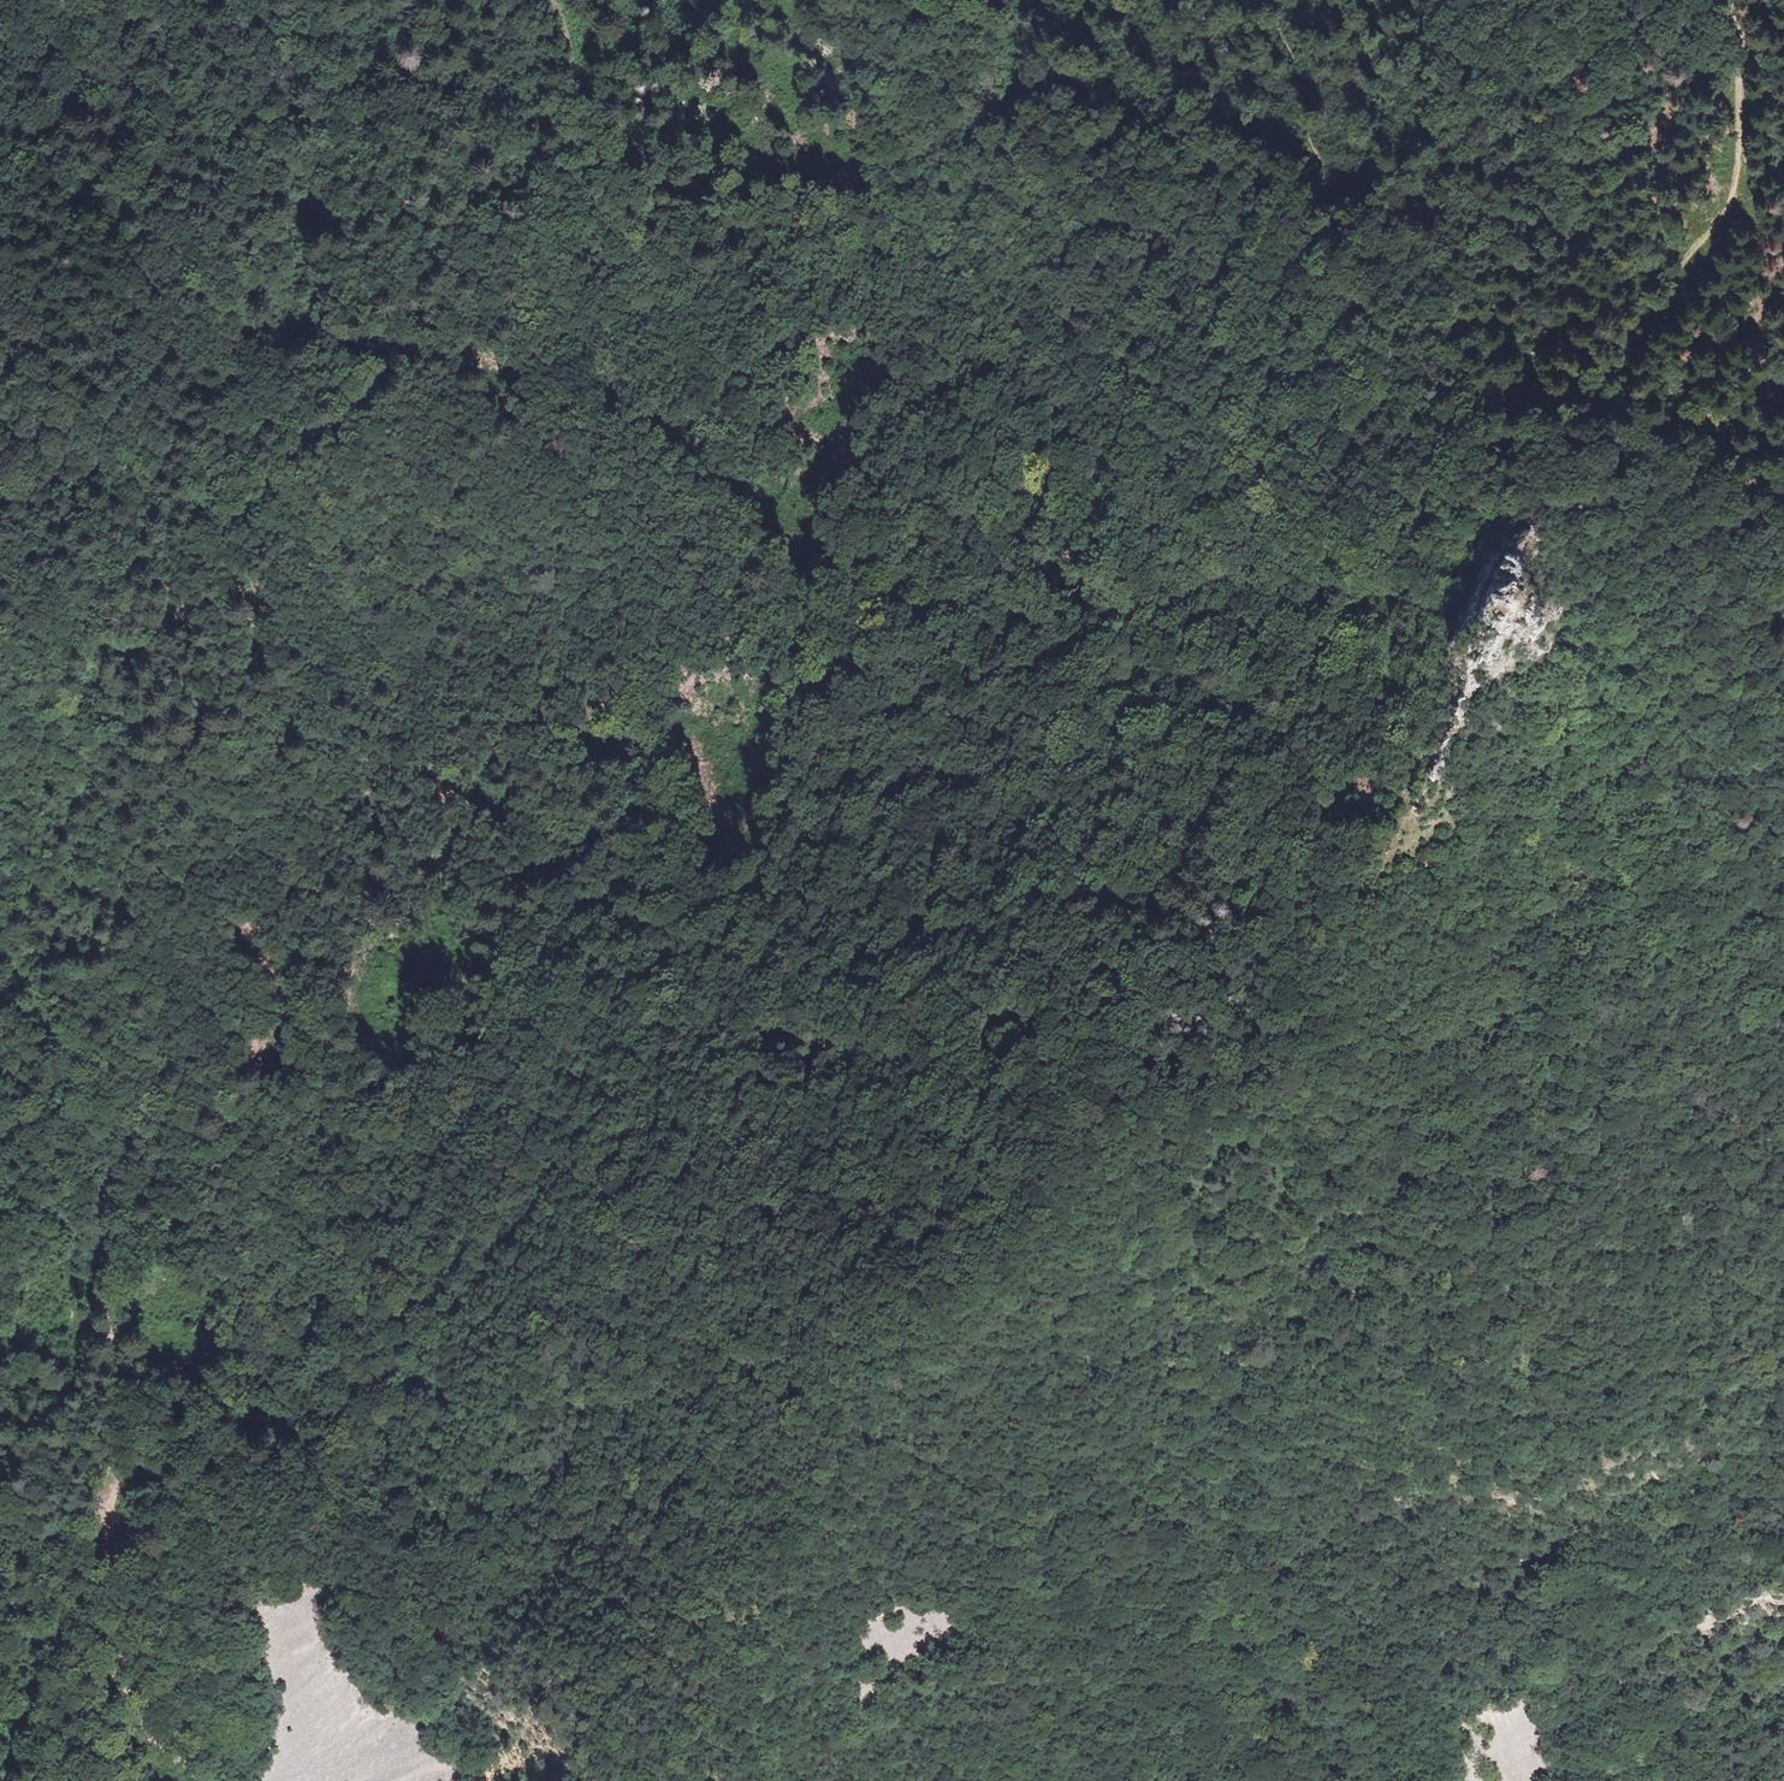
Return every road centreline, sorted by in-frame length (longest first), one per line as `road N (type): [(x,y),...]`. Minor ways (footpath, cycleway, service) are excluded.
road 1 (track): [(1727,0),(1745,80),(1733,185),(1672,295)]
road 2 (track): [(108,1507),(111,1605),(128,1696),(165,1750),(200,1780)]

